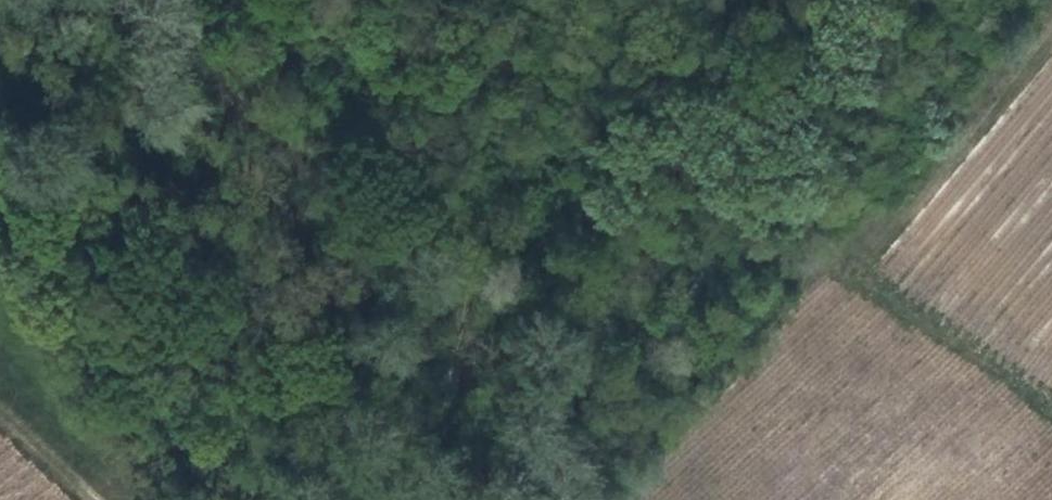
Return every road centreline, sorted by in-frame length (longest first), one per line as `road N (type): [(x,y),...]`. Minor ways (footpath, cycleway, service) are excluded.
road 1 (track): [(94,499),(0,409)]

